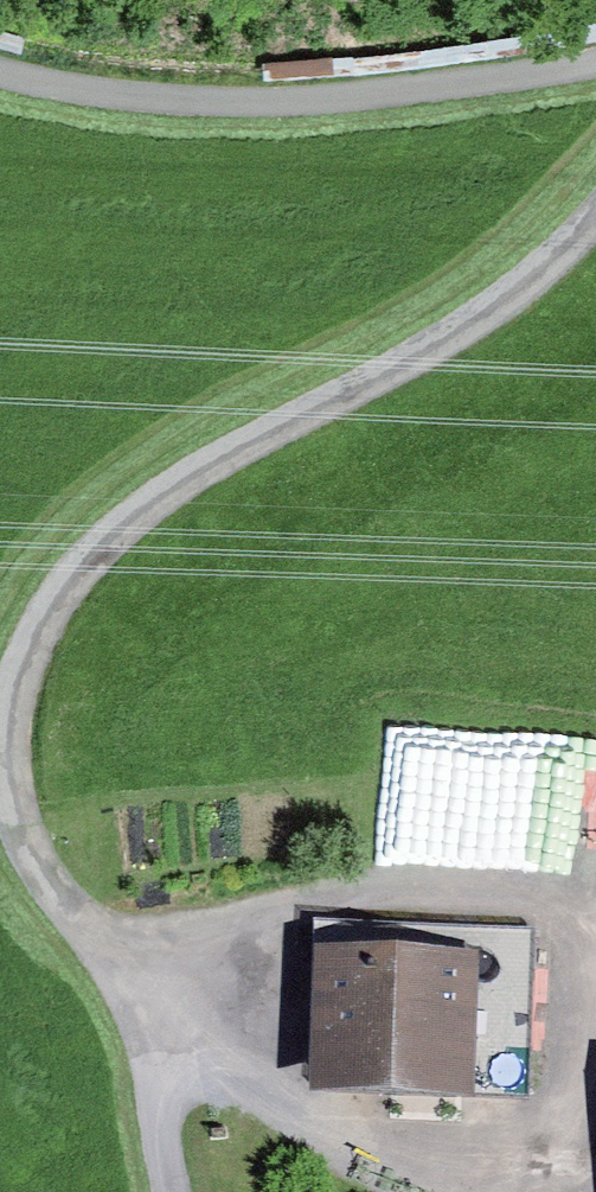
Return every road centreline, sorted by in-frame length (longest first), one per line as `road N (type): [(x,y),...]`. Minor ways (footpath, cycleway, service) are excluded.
road 1 (track): [(595,228),(461,336),(160,507),(56,592),(6,718),(20,820),(115,978),(171,1191)]
road 2 (track): [(595,69),(344,102),(207,102),(0,75)]
road 3 (track): [(115,978),(246,926),(368,891),(490,887),(582,918),(595,935)]
road 4 (track): [(445,1191),(351,1147),(174,1040)]

